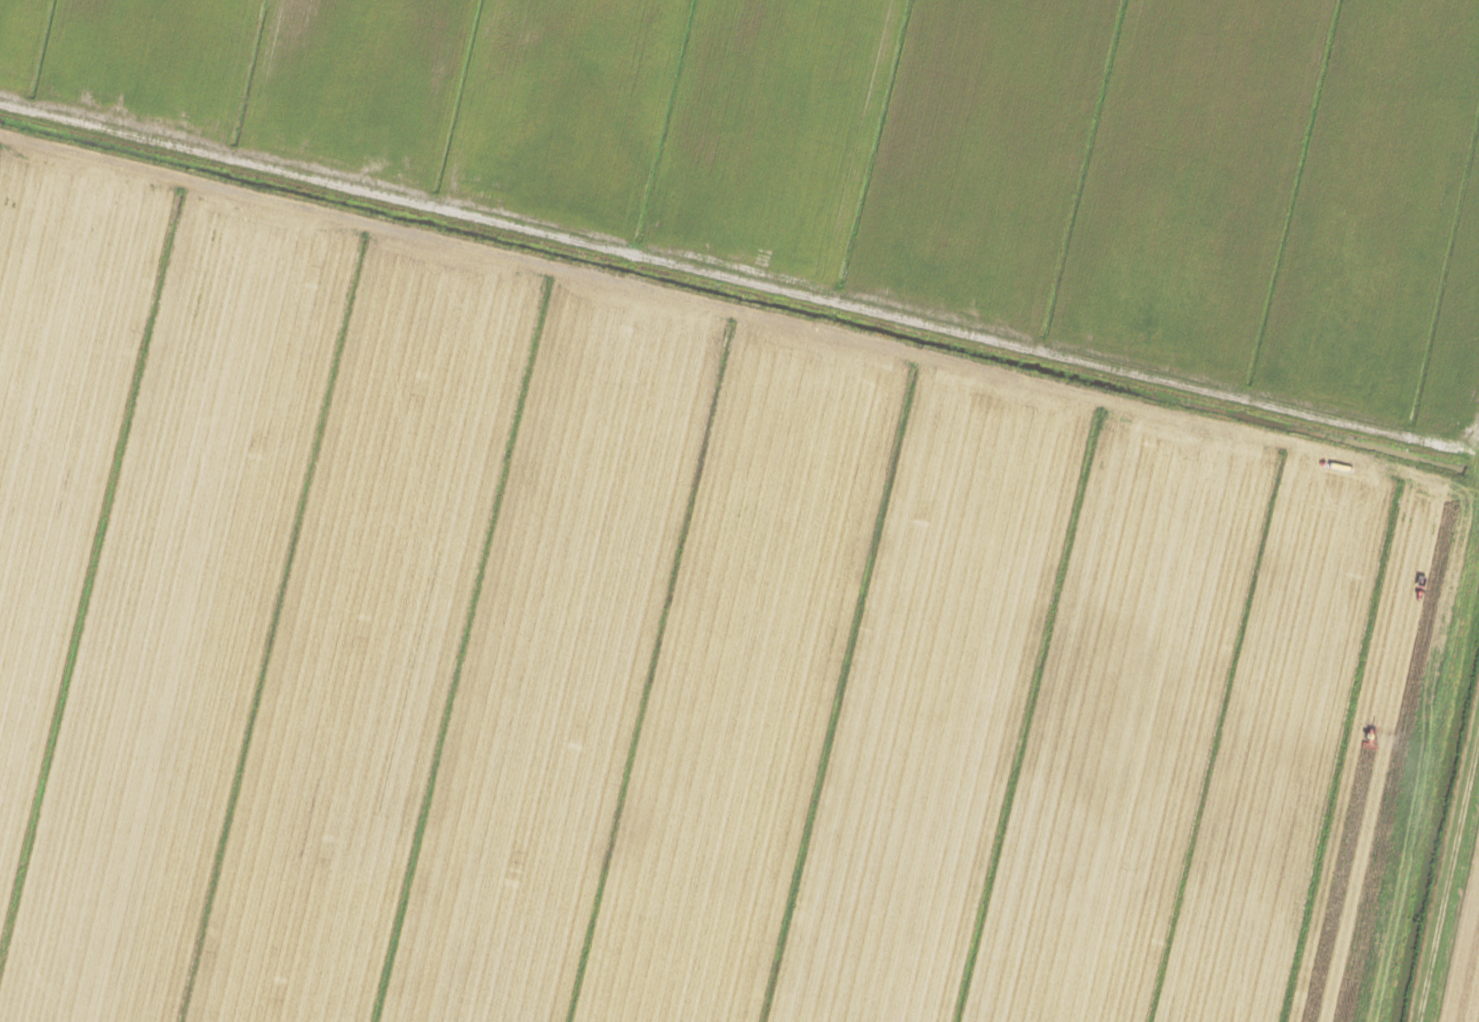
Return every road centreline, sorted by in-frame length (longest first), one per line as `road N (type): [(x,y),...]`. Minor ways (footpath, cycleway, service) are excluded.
road 1 (track): [(0,100),(1478,450)]
road 2 (track): [(1478,755),(1424,1021)]

